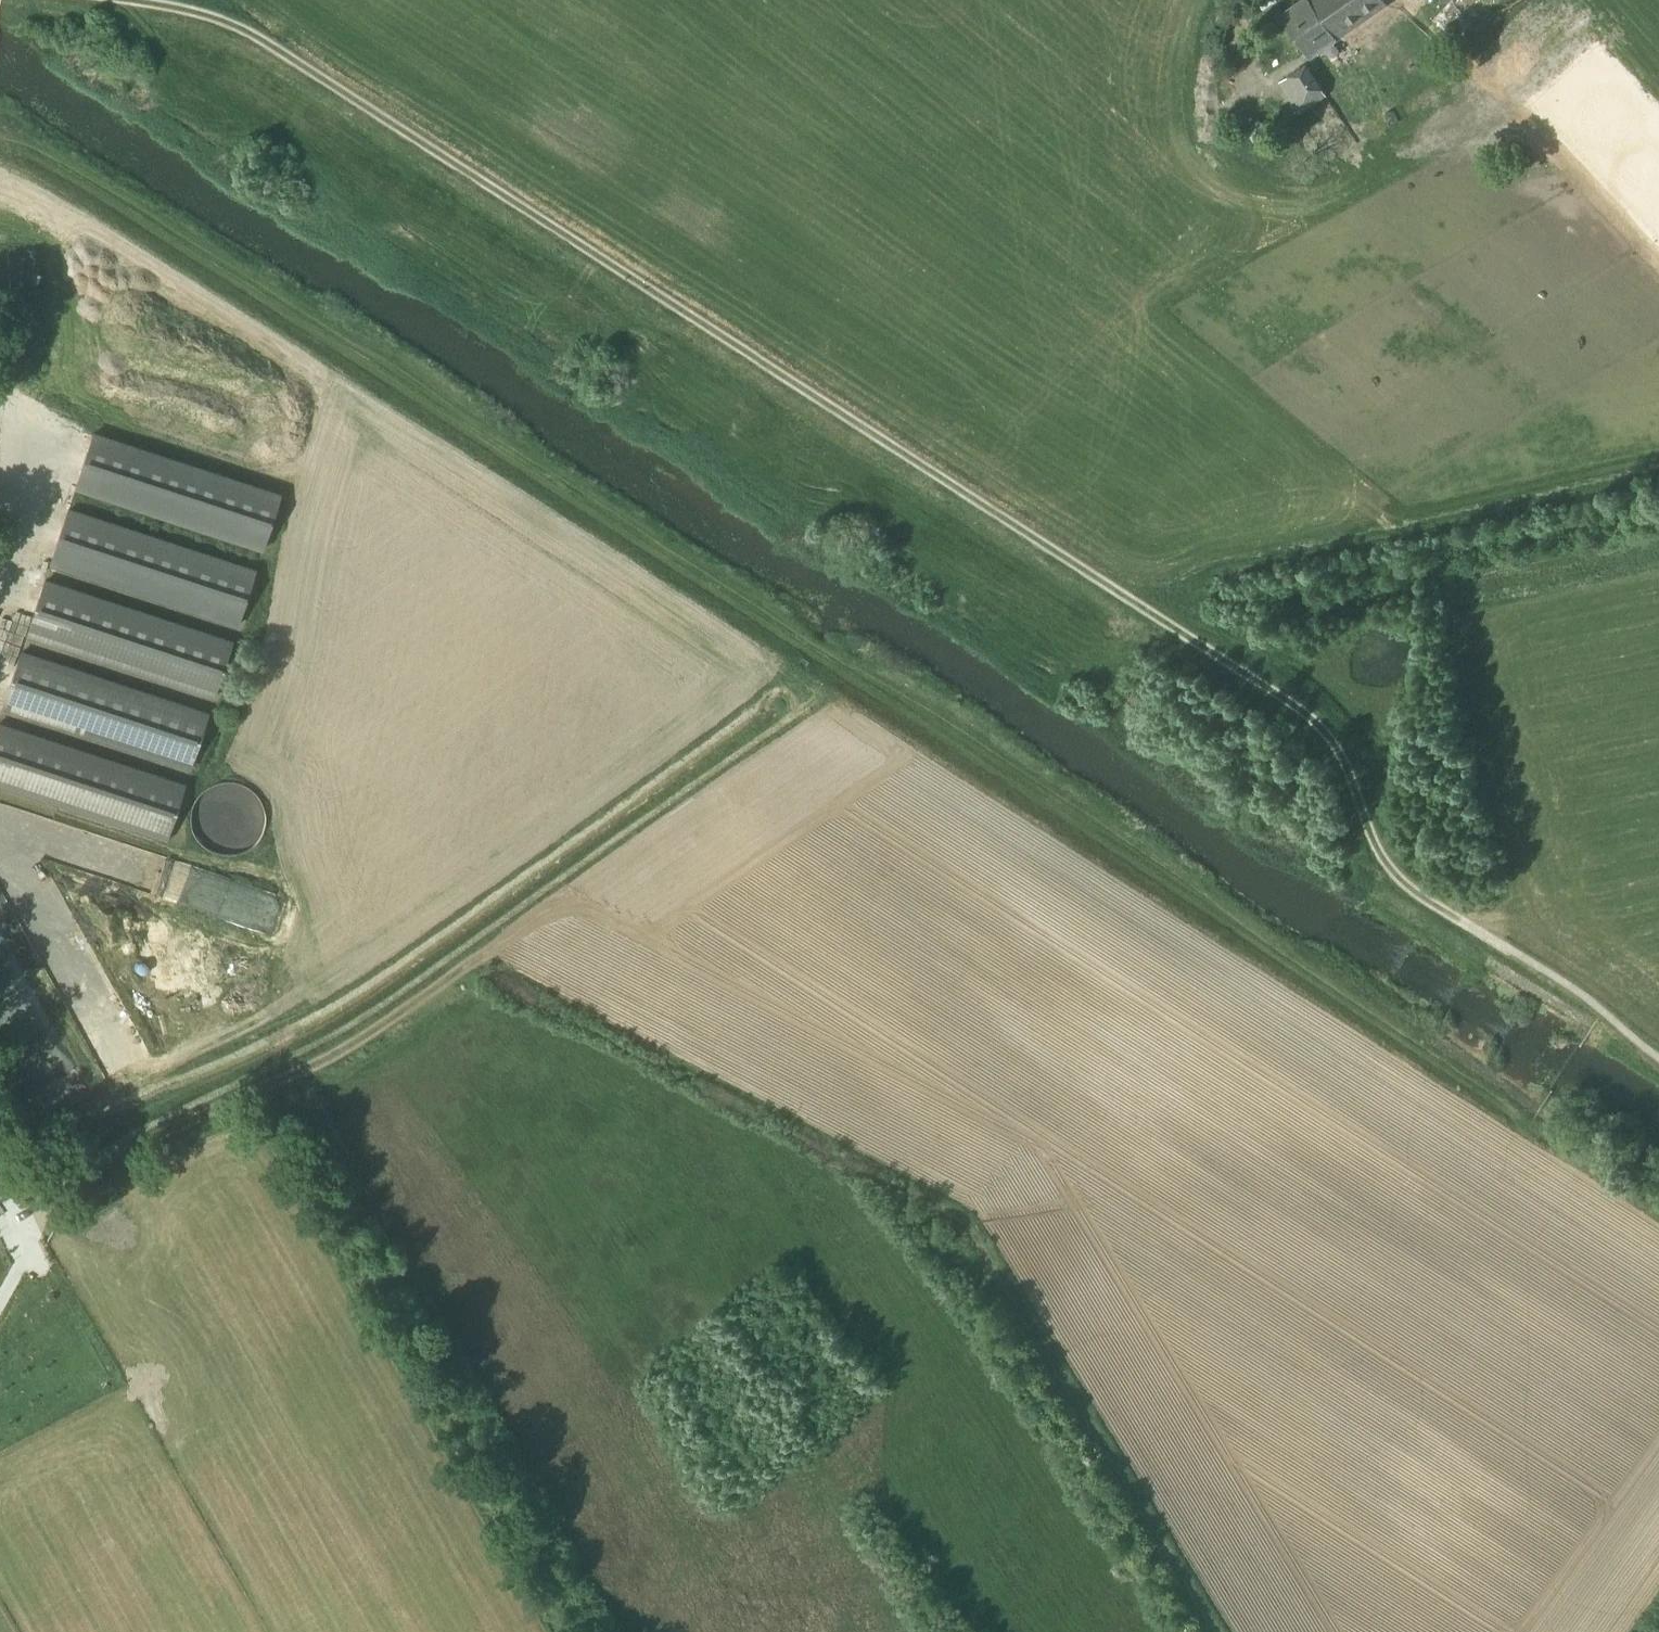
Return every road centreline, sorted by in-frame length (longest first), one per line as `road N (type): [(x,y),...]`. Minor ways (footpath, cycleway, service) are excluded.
road 1 (track): [(121,0),(240,27),(1310,716),(1343,756),(1387,868),(1516,951)]

